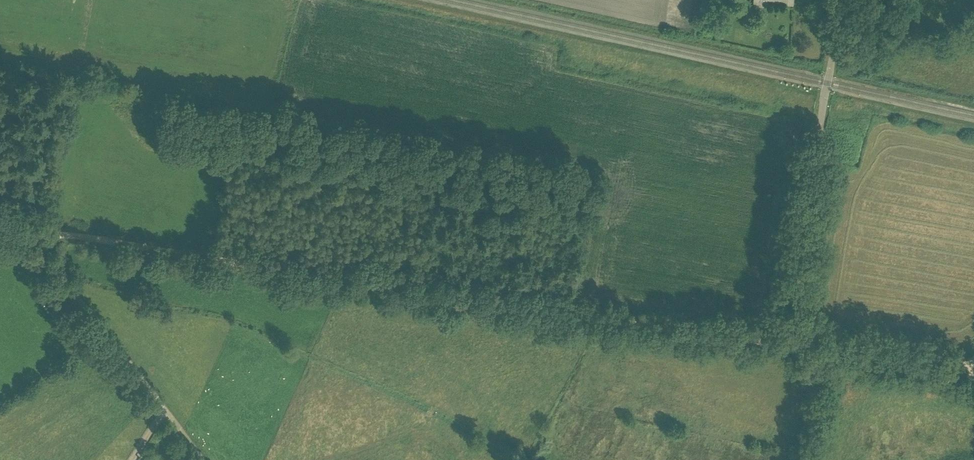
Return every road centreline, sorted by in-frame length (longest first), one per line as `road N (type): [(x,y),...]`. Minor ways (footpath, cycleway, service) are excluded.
road 1 (track): [(0,221),(558,314),(802,344)]
road 2 (unclassified): [(802,459),(813,365),(791,305),(842,0)]
road 3 (track): [(24,230),(202,459)]
road 4 (track): [(802,344),(973,379)]

